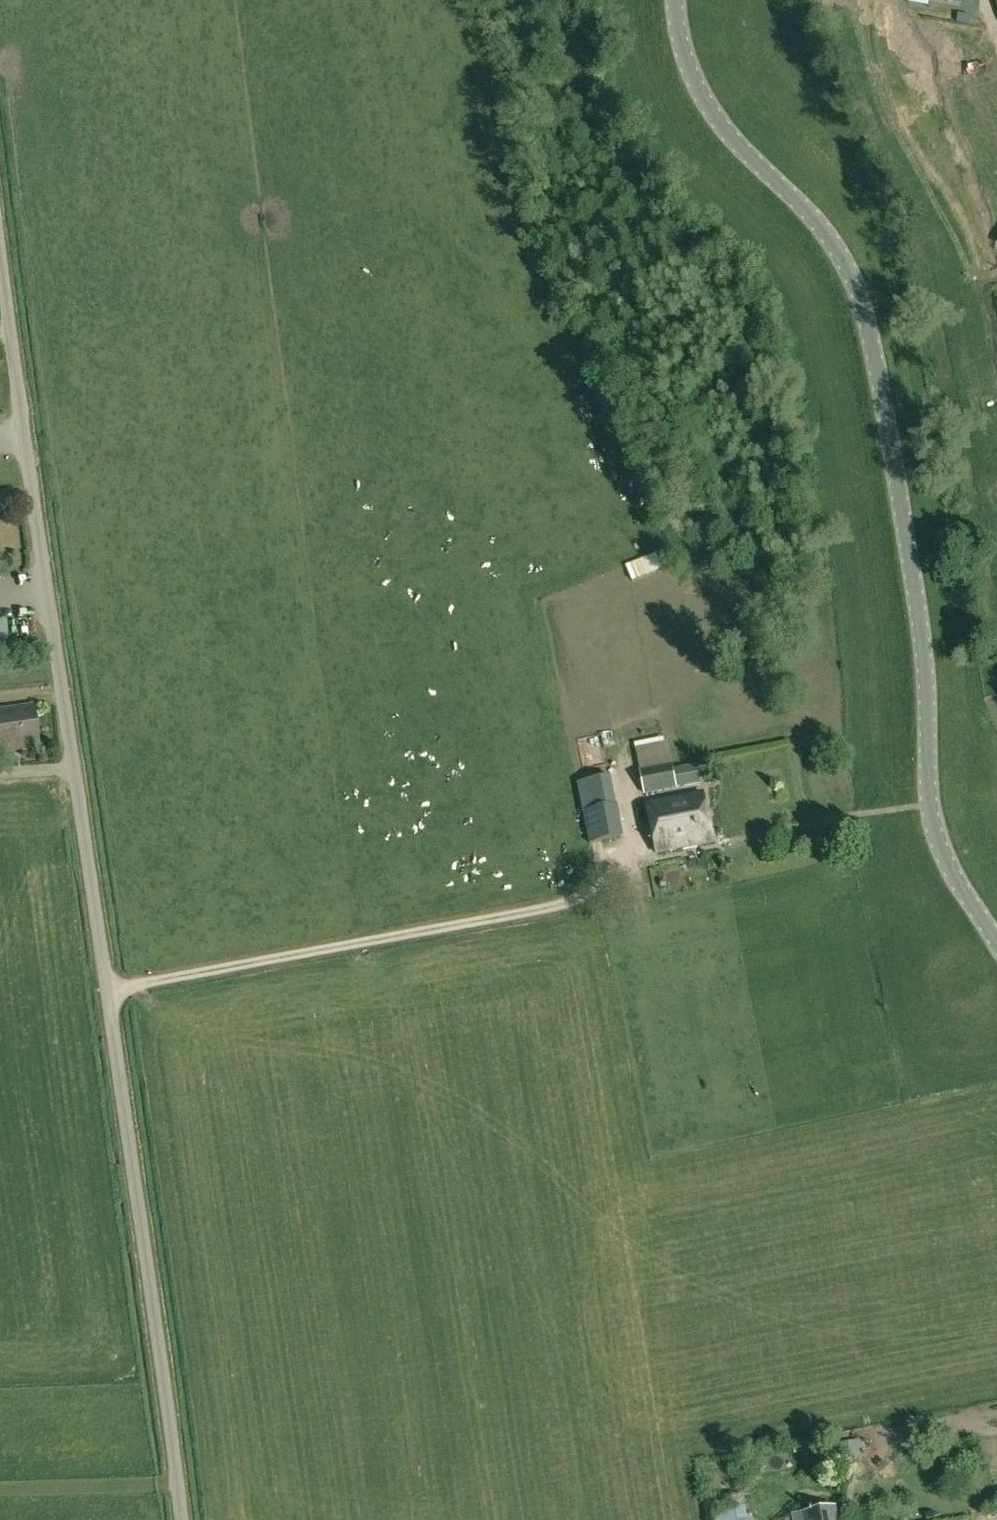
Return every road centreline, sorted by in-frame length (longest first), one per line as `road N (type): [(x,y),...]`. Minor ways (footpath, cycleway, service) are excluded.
road 1 (unclassified): [(180,1519),(0,214)]
road 2 (tertiary): [(996,936),(959,877),(928,802),(913,580),(855,285),(834,247),(714,119),(681,52),(672,0)]

